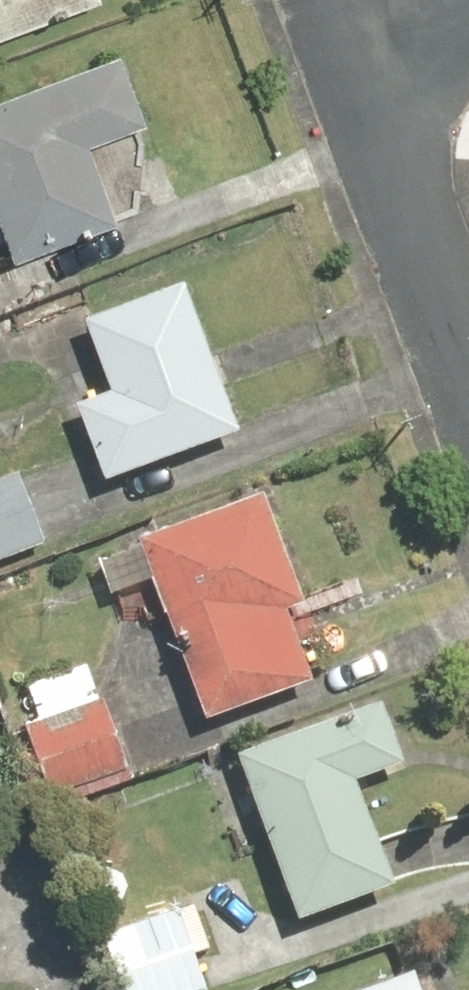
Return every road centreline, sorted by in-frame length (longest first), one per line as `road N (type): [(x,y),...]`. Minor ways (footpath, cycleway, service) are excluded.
road 1 (residential): [(468,358),(363,64)]

